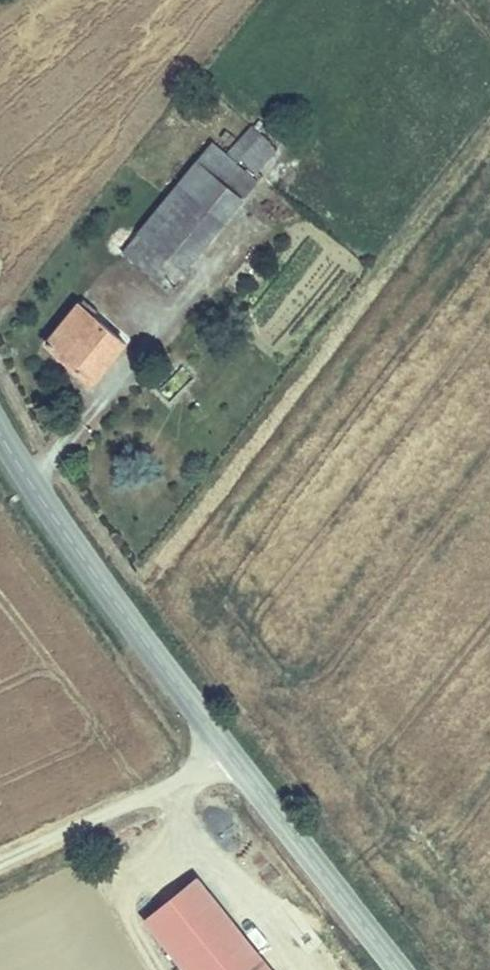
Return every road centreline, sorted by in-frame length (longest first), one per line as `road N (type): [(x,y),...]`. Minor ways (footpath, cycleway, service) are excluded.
road 1 (tertiary): [(0,439),(65,537),(399,969)]
road 2 (track): [(0,865),(234,756)]

